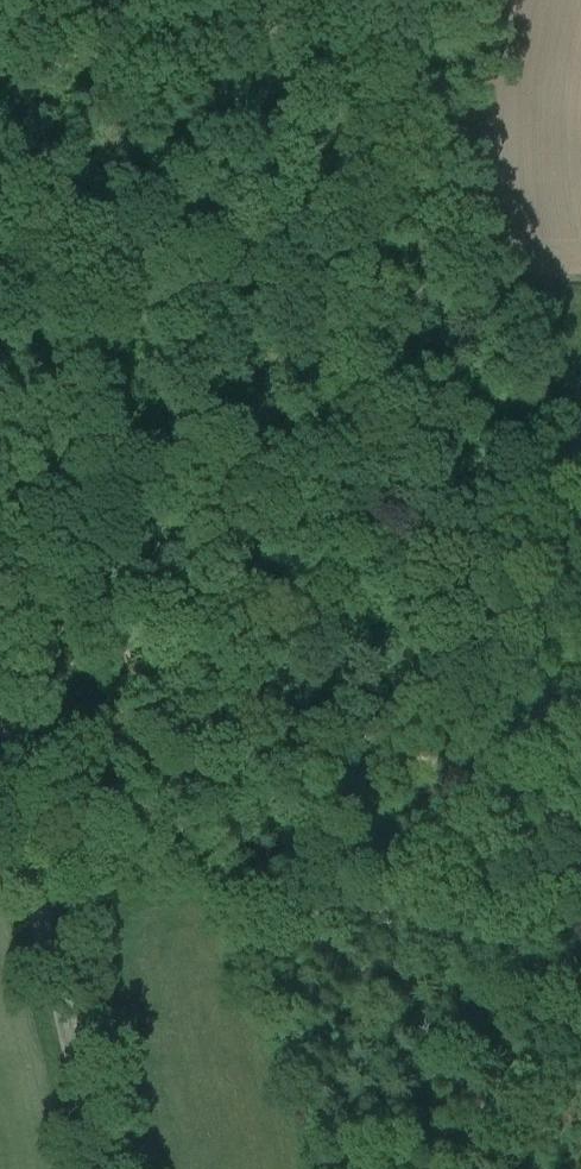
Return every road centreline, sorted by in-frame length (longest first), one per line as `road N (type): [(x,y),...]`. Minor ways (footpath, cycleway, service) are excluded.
road 1 (track): [(0,633),(580,833)]
road 2 (tertiary): [(99,1168),(0,758)]

